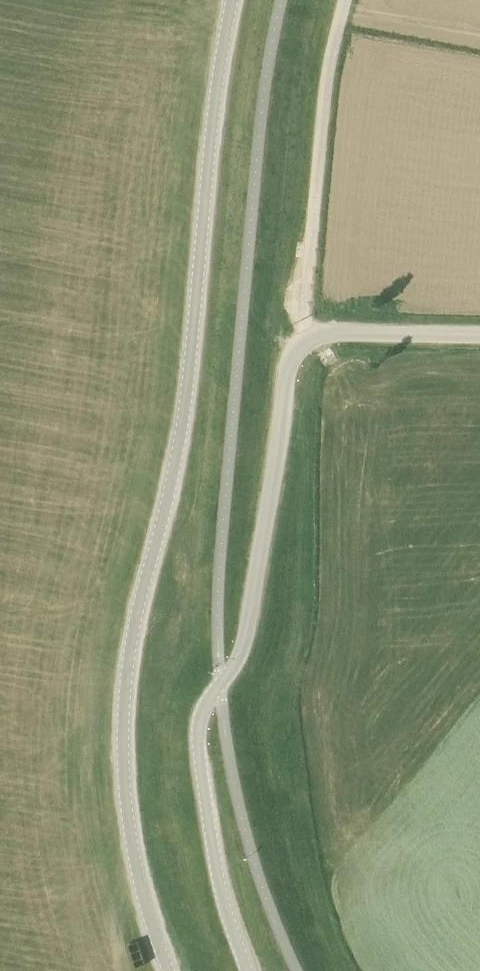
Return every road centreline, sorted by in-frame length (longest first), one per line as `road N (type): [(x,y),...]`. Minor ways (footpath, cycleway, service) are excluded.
road 1 (unclassified): [(170,970),(144,901),(128,807),(125,716),(136,612),(167,496),(194,329),(235,0)]
road 2 (unclassified): [(479,333),(337,331),(312,339),(297,358),(246,637),(206,703),(198,738),(215,858),(247,970)]
road 3 (track): [(344,0),(325,85),(306,345)]

